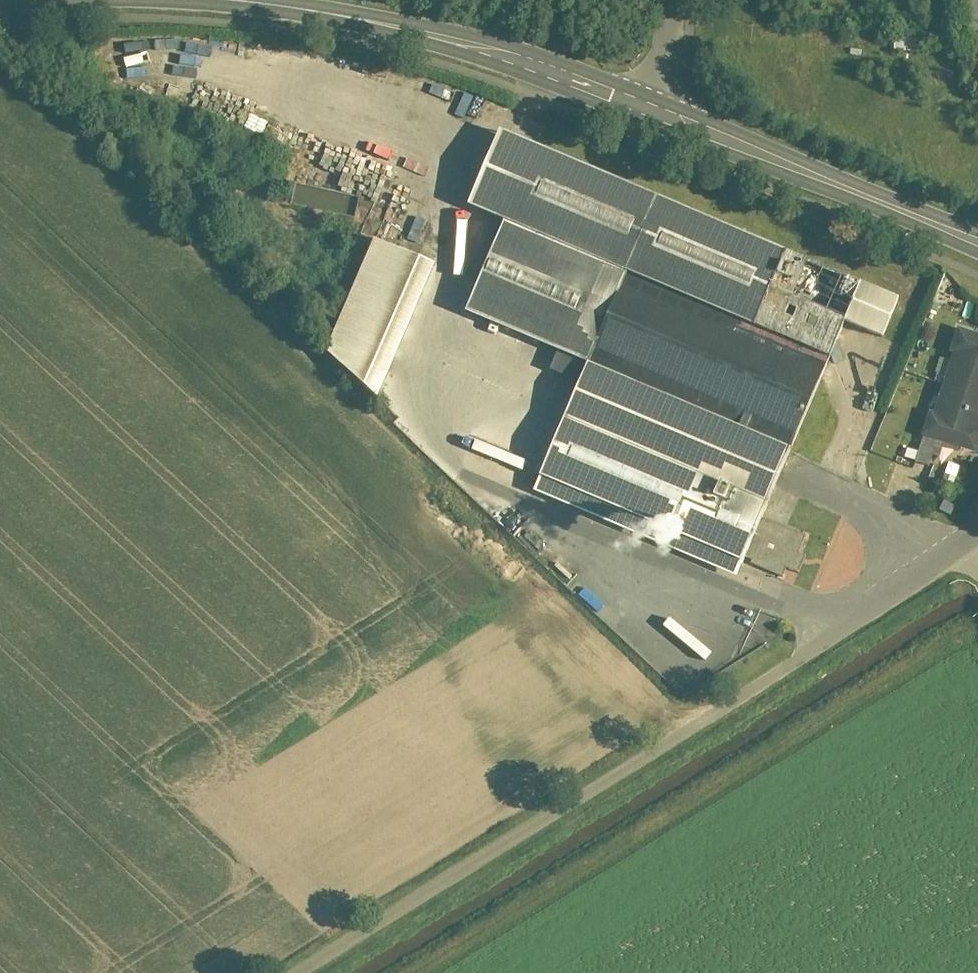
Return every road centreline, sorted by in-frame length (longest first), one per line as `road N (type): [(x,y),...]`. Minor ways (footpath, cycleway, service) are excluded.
road 1 (residential): [(294,972),(799,659),(968,541)]
road 2 (tertiary): [(663,122),(388,29),(182,0)]
road 3 (tertiary): [(977,246),(663,122)]
road 4 (residential): [(665,0),(663,122)]

